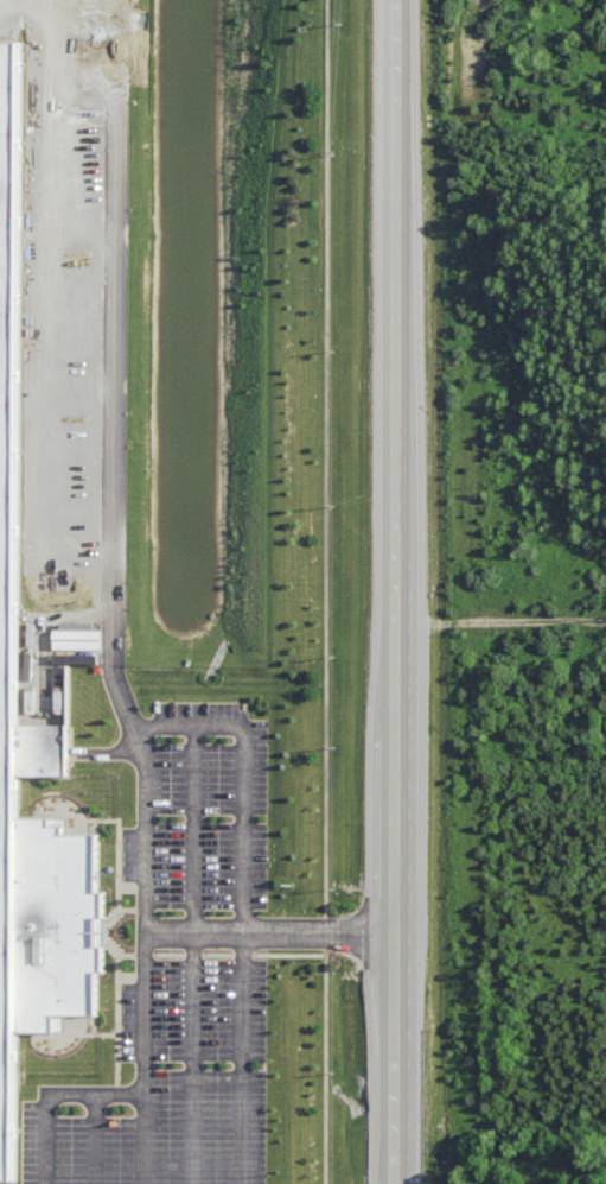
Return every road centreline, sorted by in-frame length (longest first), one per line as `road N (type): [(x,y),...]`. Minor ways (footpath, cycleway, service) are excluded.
road 1 (primary): [(394,1183),(395,0)]
road 2 (residential): [(605,625),(395,627)]

